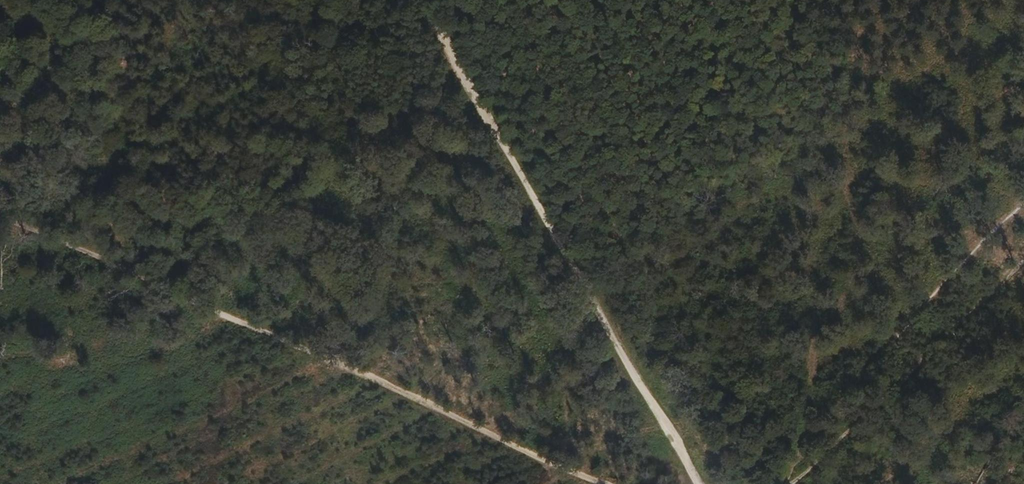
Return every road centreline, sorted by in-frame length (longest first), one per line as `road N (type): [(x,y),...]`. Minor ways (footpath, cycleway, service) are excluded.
road 1 (track): [(0,218),(595,483)]
road 2 (track): [(424,0),(699,483)]
road 3 (track): [(790,482),(1023,254)]

